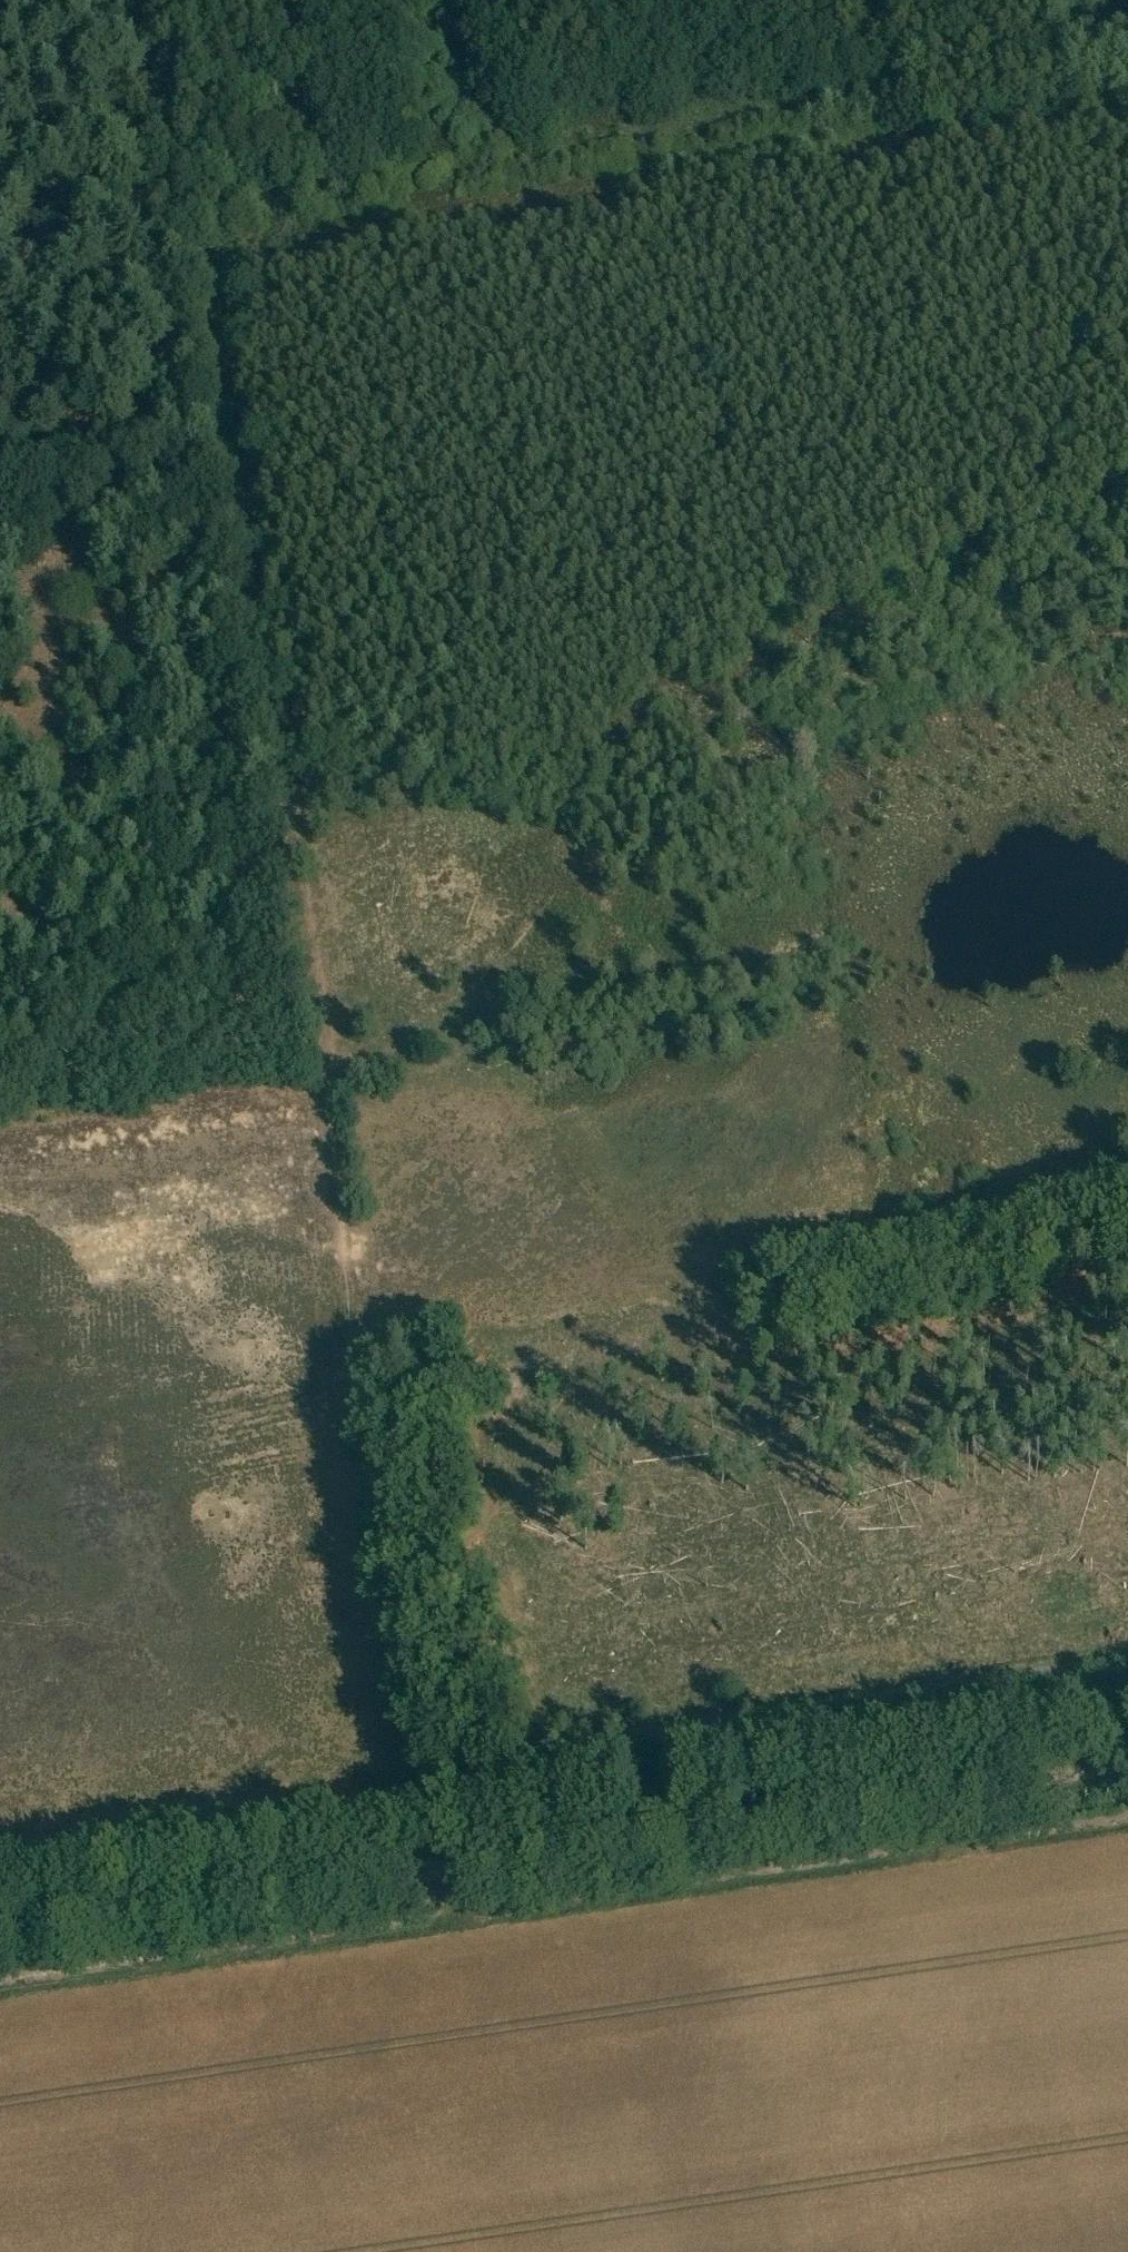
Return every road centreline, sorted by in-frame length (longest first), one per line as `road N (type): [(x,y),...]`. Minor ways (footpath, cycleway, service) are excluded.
road 1 (unclassified): [(1127,1763),(0,1933)]

